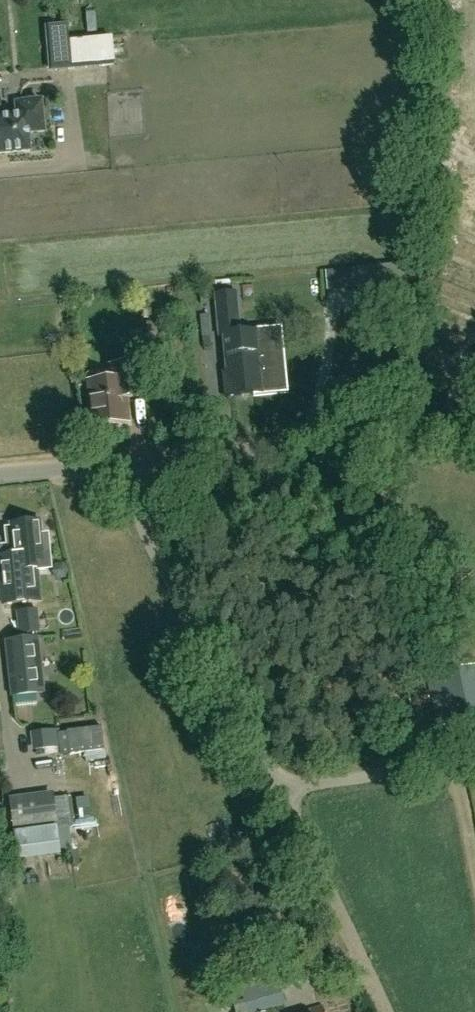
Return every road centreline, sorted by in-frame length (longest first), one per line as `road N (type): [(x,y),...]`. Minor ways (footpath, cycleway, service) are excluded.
road 1 (unclassified): [(280,788),(143,528),(123,462)]
road 2 (unclassified): [(123,462),(474,426)]
road 3 (unclassified): [(385,1011),(280,788)]
road 4 (unclassified): [(280,788),(474,760)]
road 5 (unclassified): [(0,474),(123,462)]

